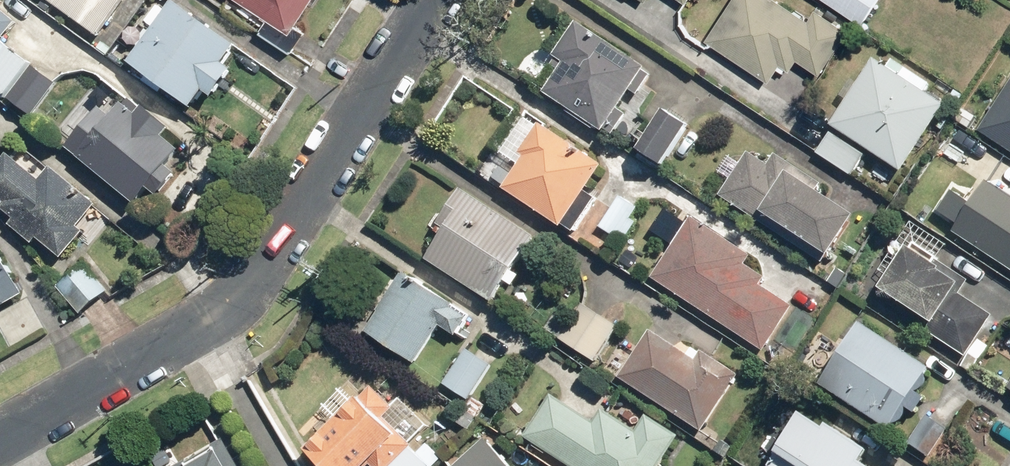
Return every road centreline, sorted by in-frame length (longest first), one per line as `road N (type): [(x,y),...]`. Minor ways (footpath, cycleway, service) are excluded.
road 1 (residential): [(432,0),(238,300),(0,438)]

